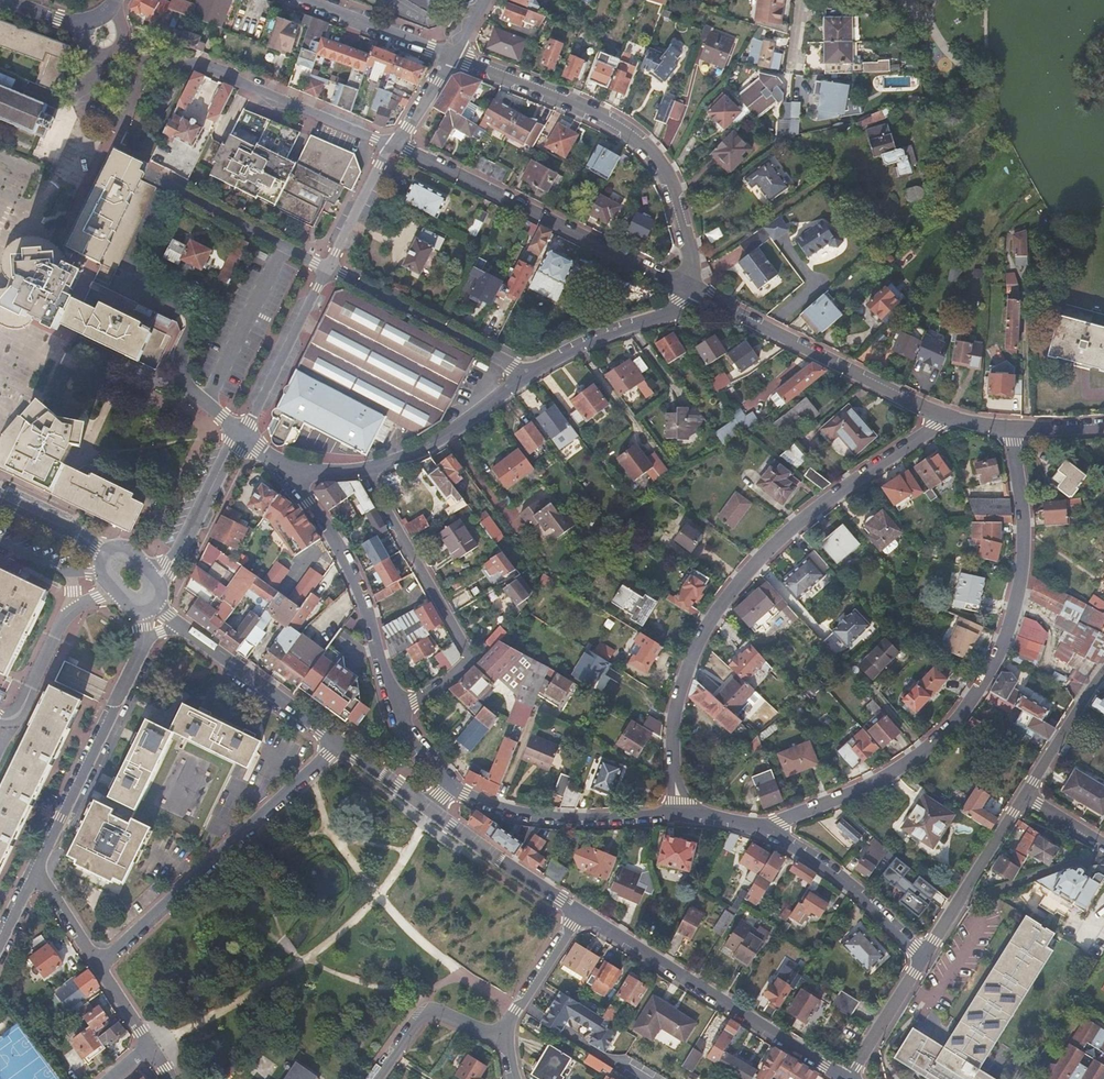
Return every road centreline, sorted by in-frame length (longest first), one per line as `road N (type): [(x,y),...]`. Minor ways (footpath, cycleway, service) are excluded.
road 1 (residential): [(1008,429),(1023,575),(978,692),(888,778),(771,828)]
road 2 (residential): [(944,416),(776,543),(709,618),(679,694),(679,817)]
road 3 (residential): [(694,290),(683,219),(649,149),(628,129),(450,54)]
road 4 (residential): [(392,147),(694,290)]
road 5 (residential): [(338,745),(100,966)]
road 6 (residential): [(580,913),(846,1078)]
road 7 (residential): [(362,468),(469,655),(447,681),(397,704)]
road 8 (residential): [(125,42),(392,147)]
road 9 (residential): [(694,290),(944,416)]
road 10 (residential): [(397,704),(353,571),(294,472)]
road 11 (residential): [(37,876),(146,646)]
road 12 (residential): [(448,780),(508,813),(679,817)]
road 13 (residential): [(327,273),(532,374)]
road 14 (residential): [(771,828),(865,898),(923,959)]
road 15 (residential): [(150,181),(327,273)]
road 16 (residential): [(532,374),(426,448),(362,468)]
road 17 (residential): [(189,631),(338,745)]
road 18 (residential): [(694,290),(680,305),(532,374)]
road 19 (residential): [(327,273),(241,435)]
road 20 (residential): [(923,959),(1024,806)]
road 21 (residential): [(431,811),(580,913)]
road 22 (residential): [(154,574),(241,435)]
road 23 (residential): [(504,1036),(426,1013),(379,1078)]
road 24 (residential): [(1024,806),(1103,674)]
road 25 (residential): [(450,54),(306,0)]
road 26 (residential): [(580,913),(504,1036)]
road 27 (residential): [(392,147),(327,273)]
road 28 (residential): [(848,1078),(923,959)]

